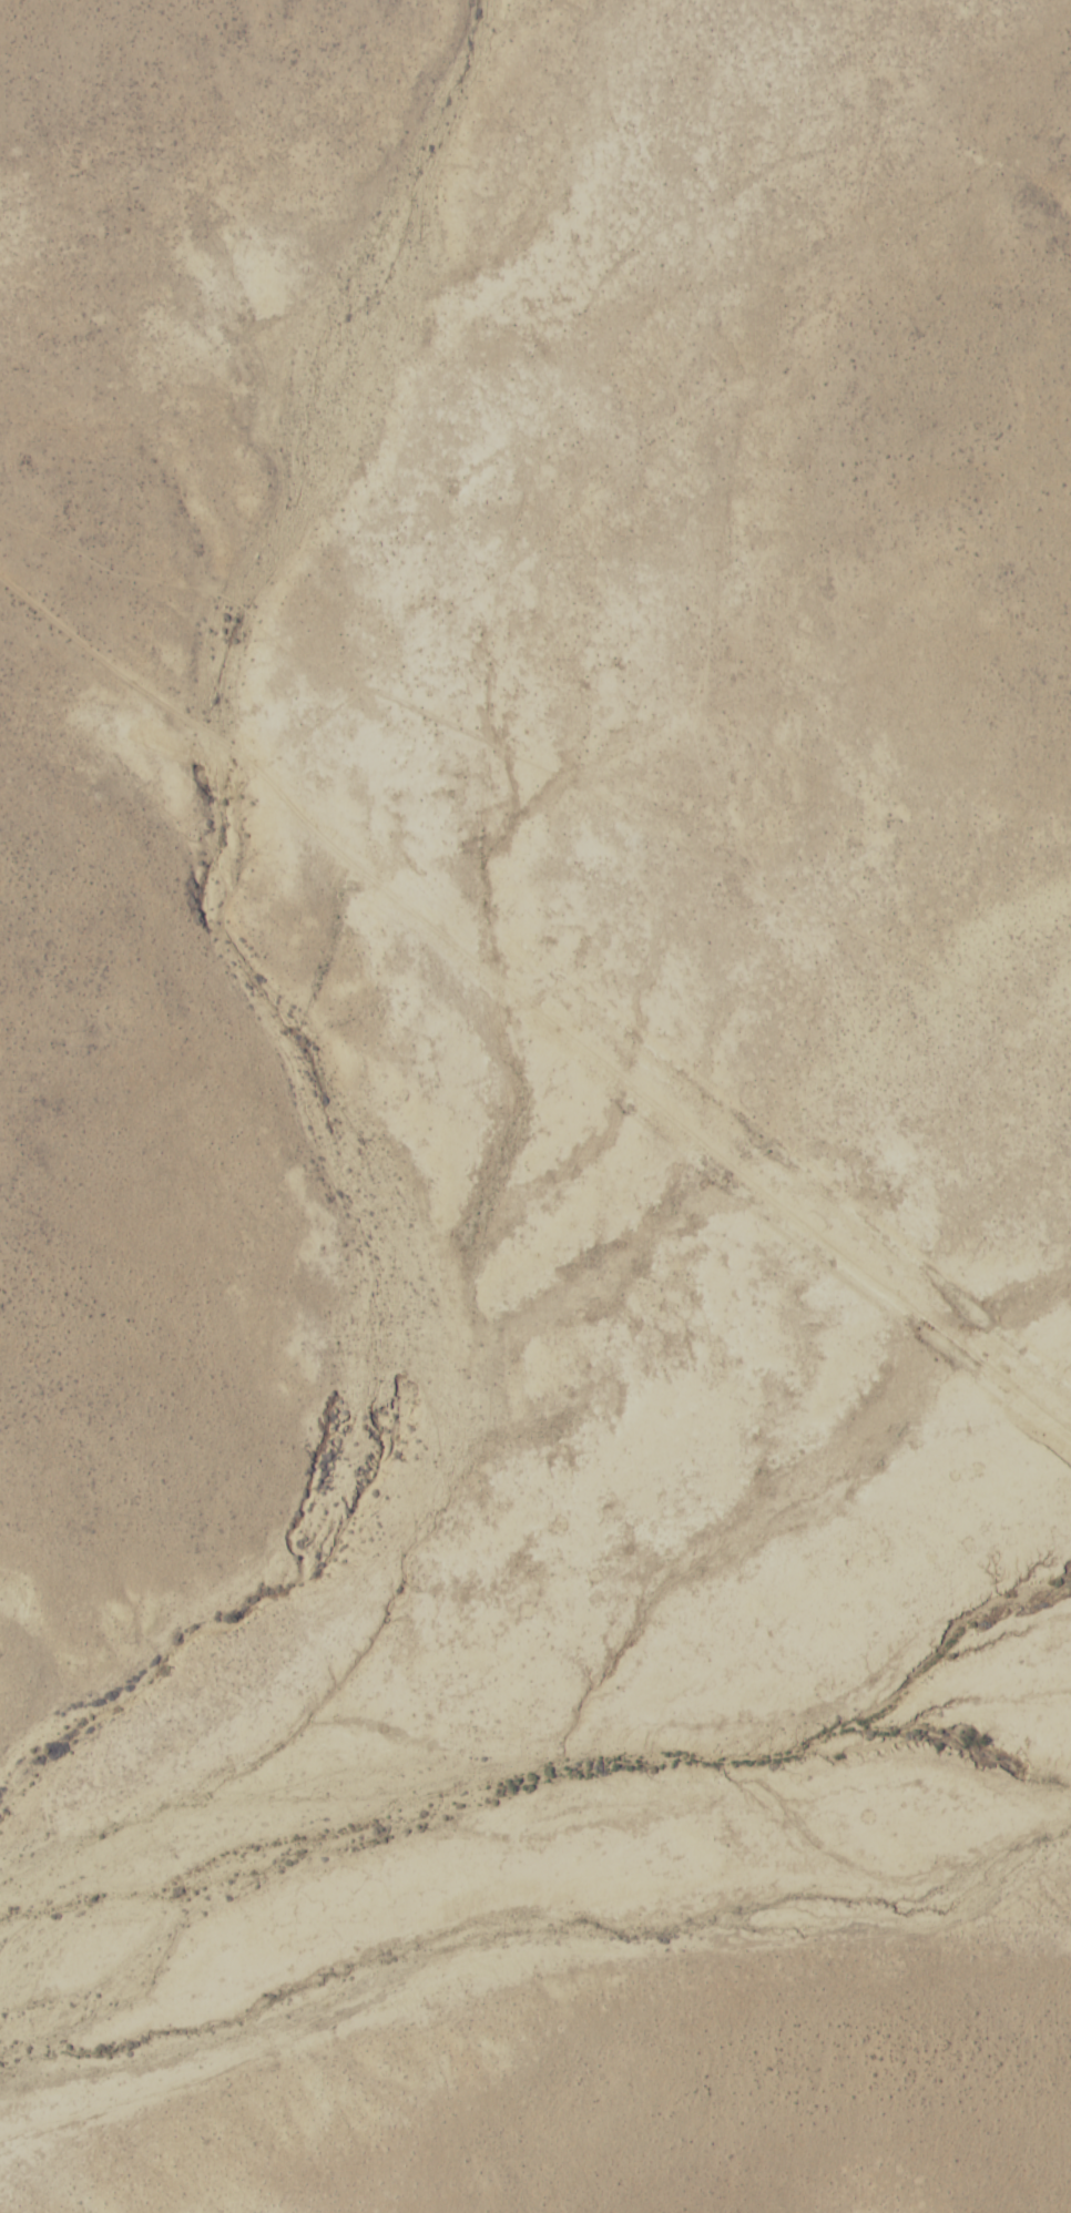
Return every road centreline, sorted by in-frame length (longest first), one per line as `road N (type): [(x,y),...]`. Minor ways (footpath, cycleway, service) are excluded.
road 1 (track): [(1070,1034),(489,769),(283,645),(94,587)]
road 2 (track): [(283,645),(341,539),(489,344),(761,112),(940,0)]
road 3 (track): [(0,703),(94,587),(89,557),(0,517)]

